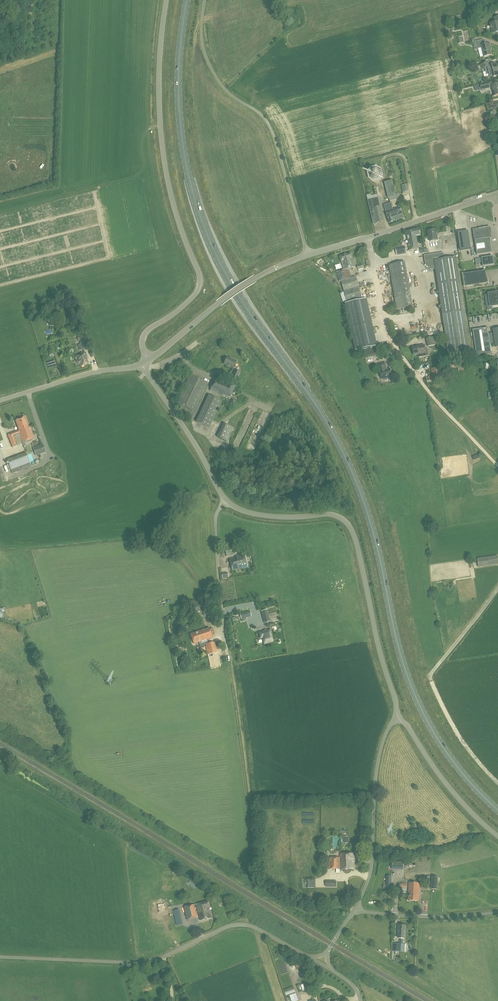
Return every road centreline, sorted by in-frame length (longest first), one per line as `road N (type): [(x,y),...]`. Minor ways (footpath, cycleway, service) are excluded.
road 1 (primary): [(497,809),(424,716),(355,479),(307,391),(229,280),(203,225),(179,93),(187,0)]
road 2 (unclassified): [(146,361),(146,331),(200,285),(161,135),(165,0)]
road 3 (unclassified): [(398,717),(348,524),(329,514),(256,513),(227,501)]
road 4 (unclassified): [(0,957),(145,962),(238,924),(307,957)]
road 5 (unclassified): [(305,245),(272,132),(229,94),(207,59),(205,0)]
road 6 (unclassified): [(355,909),(372,858),(381,747),(398,717)]
road 7 (unclassified): [(146,361),(231,294),(292,260)]
road 8 (unclassified): [(227,501),(146,361)]
road 9 (track): [(497,466),(396,347)]
road 10 (unclassified): [(497,836),(454,792),(398,717)]
road 11 (unclassified): [(0,401),(146,361)]
road 12 (unclassified): [(355,909),(497,912)]
road 13 (residential): [(367,238),(496,195)]
road 14 (unclassified): [(223,621),(215,518),(227,501)]

